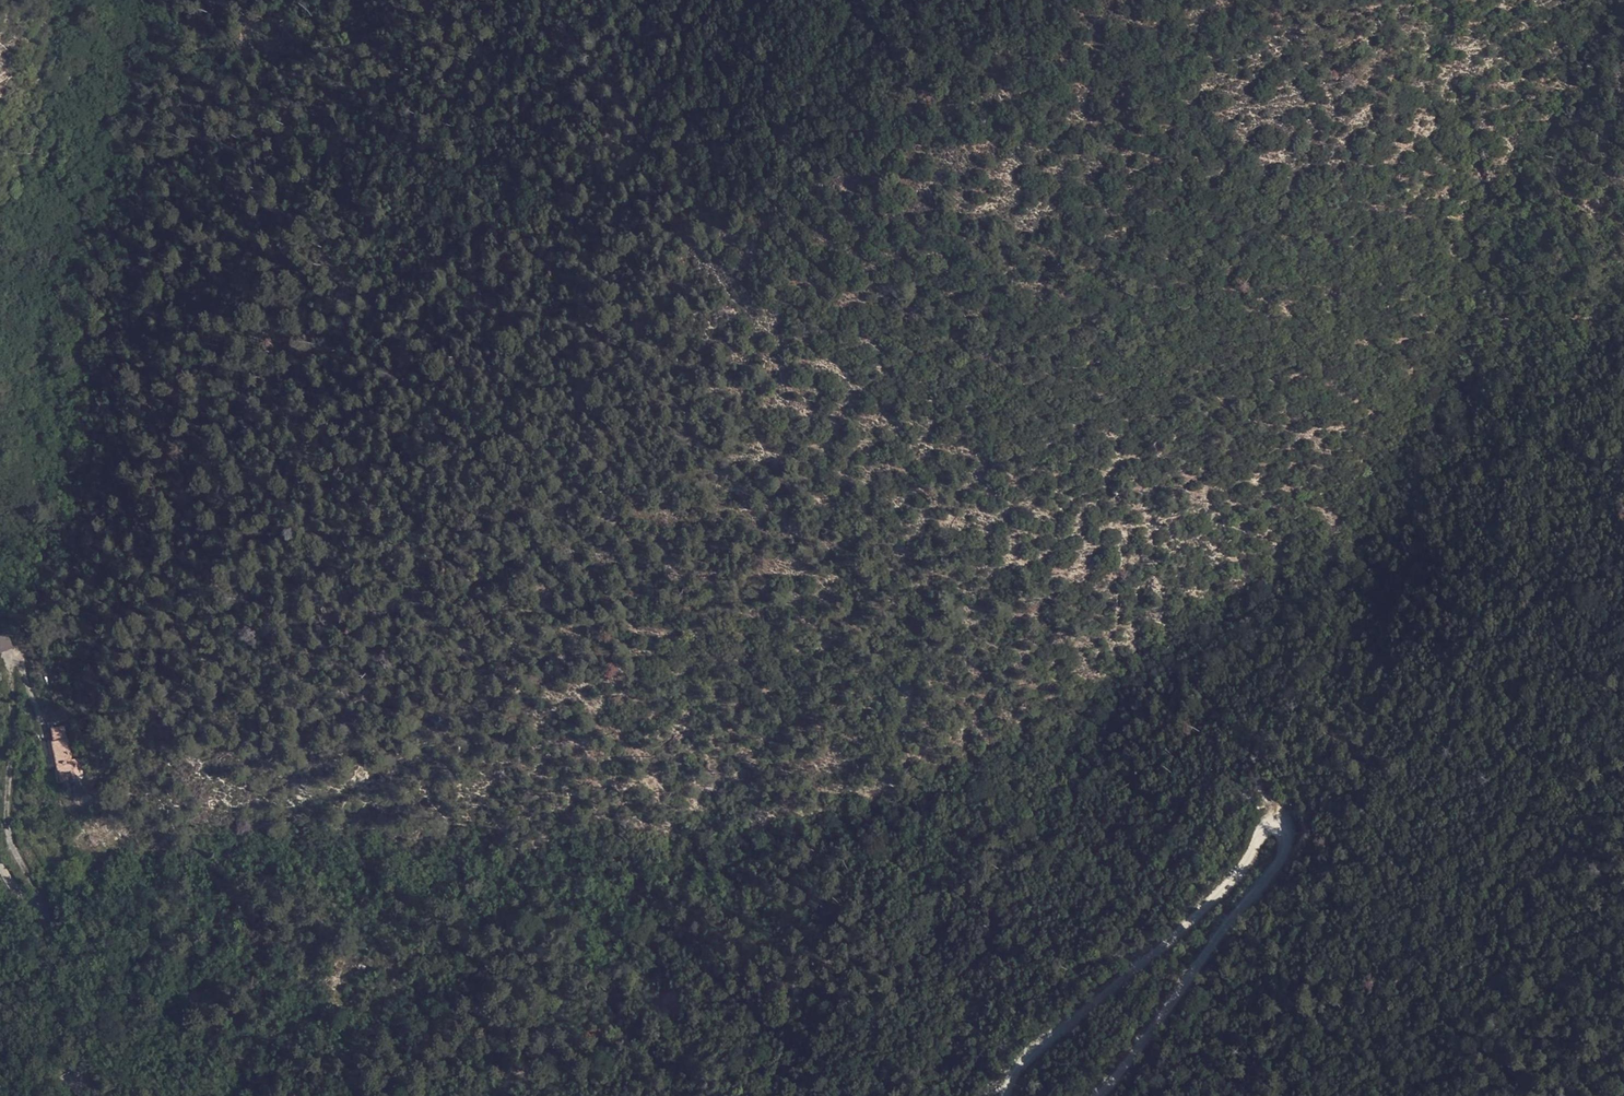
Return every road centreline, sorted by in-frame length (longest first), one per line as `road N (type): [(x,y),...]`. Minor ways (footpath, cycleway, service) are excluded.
road 1 (track): [(1097,1095),(1283,861),(1281,827),(1268,828),(1198,913),(1023,1064),(1006,1095)]

